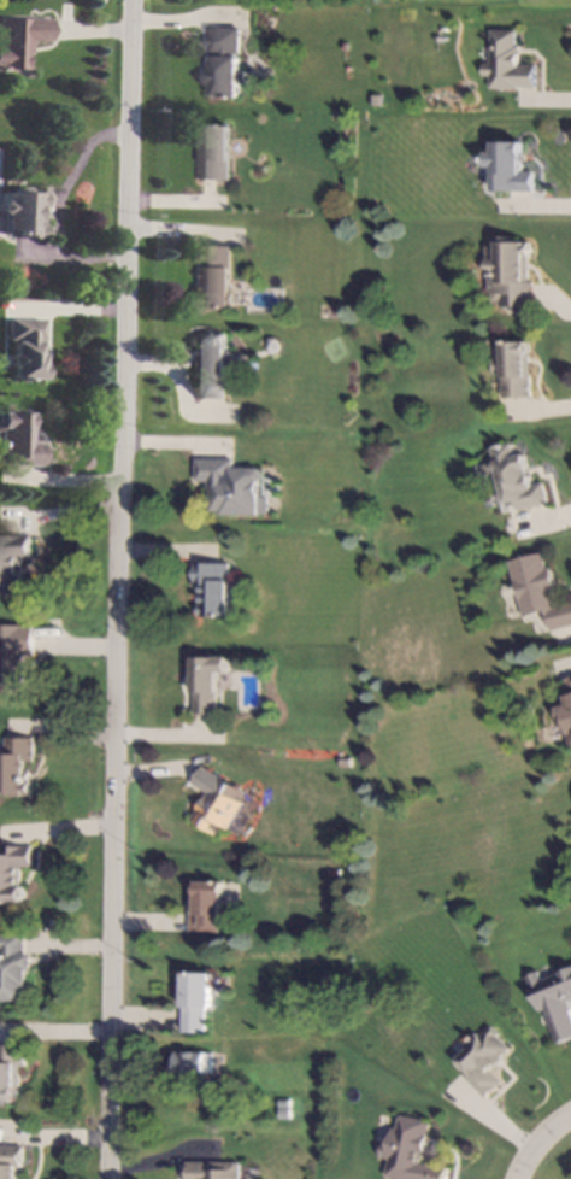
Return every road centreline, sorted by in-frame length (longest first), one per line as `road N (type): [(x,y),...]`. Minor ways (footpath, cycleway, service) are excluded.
road 1 (tertiary): [(112,1178),(130,0)]

